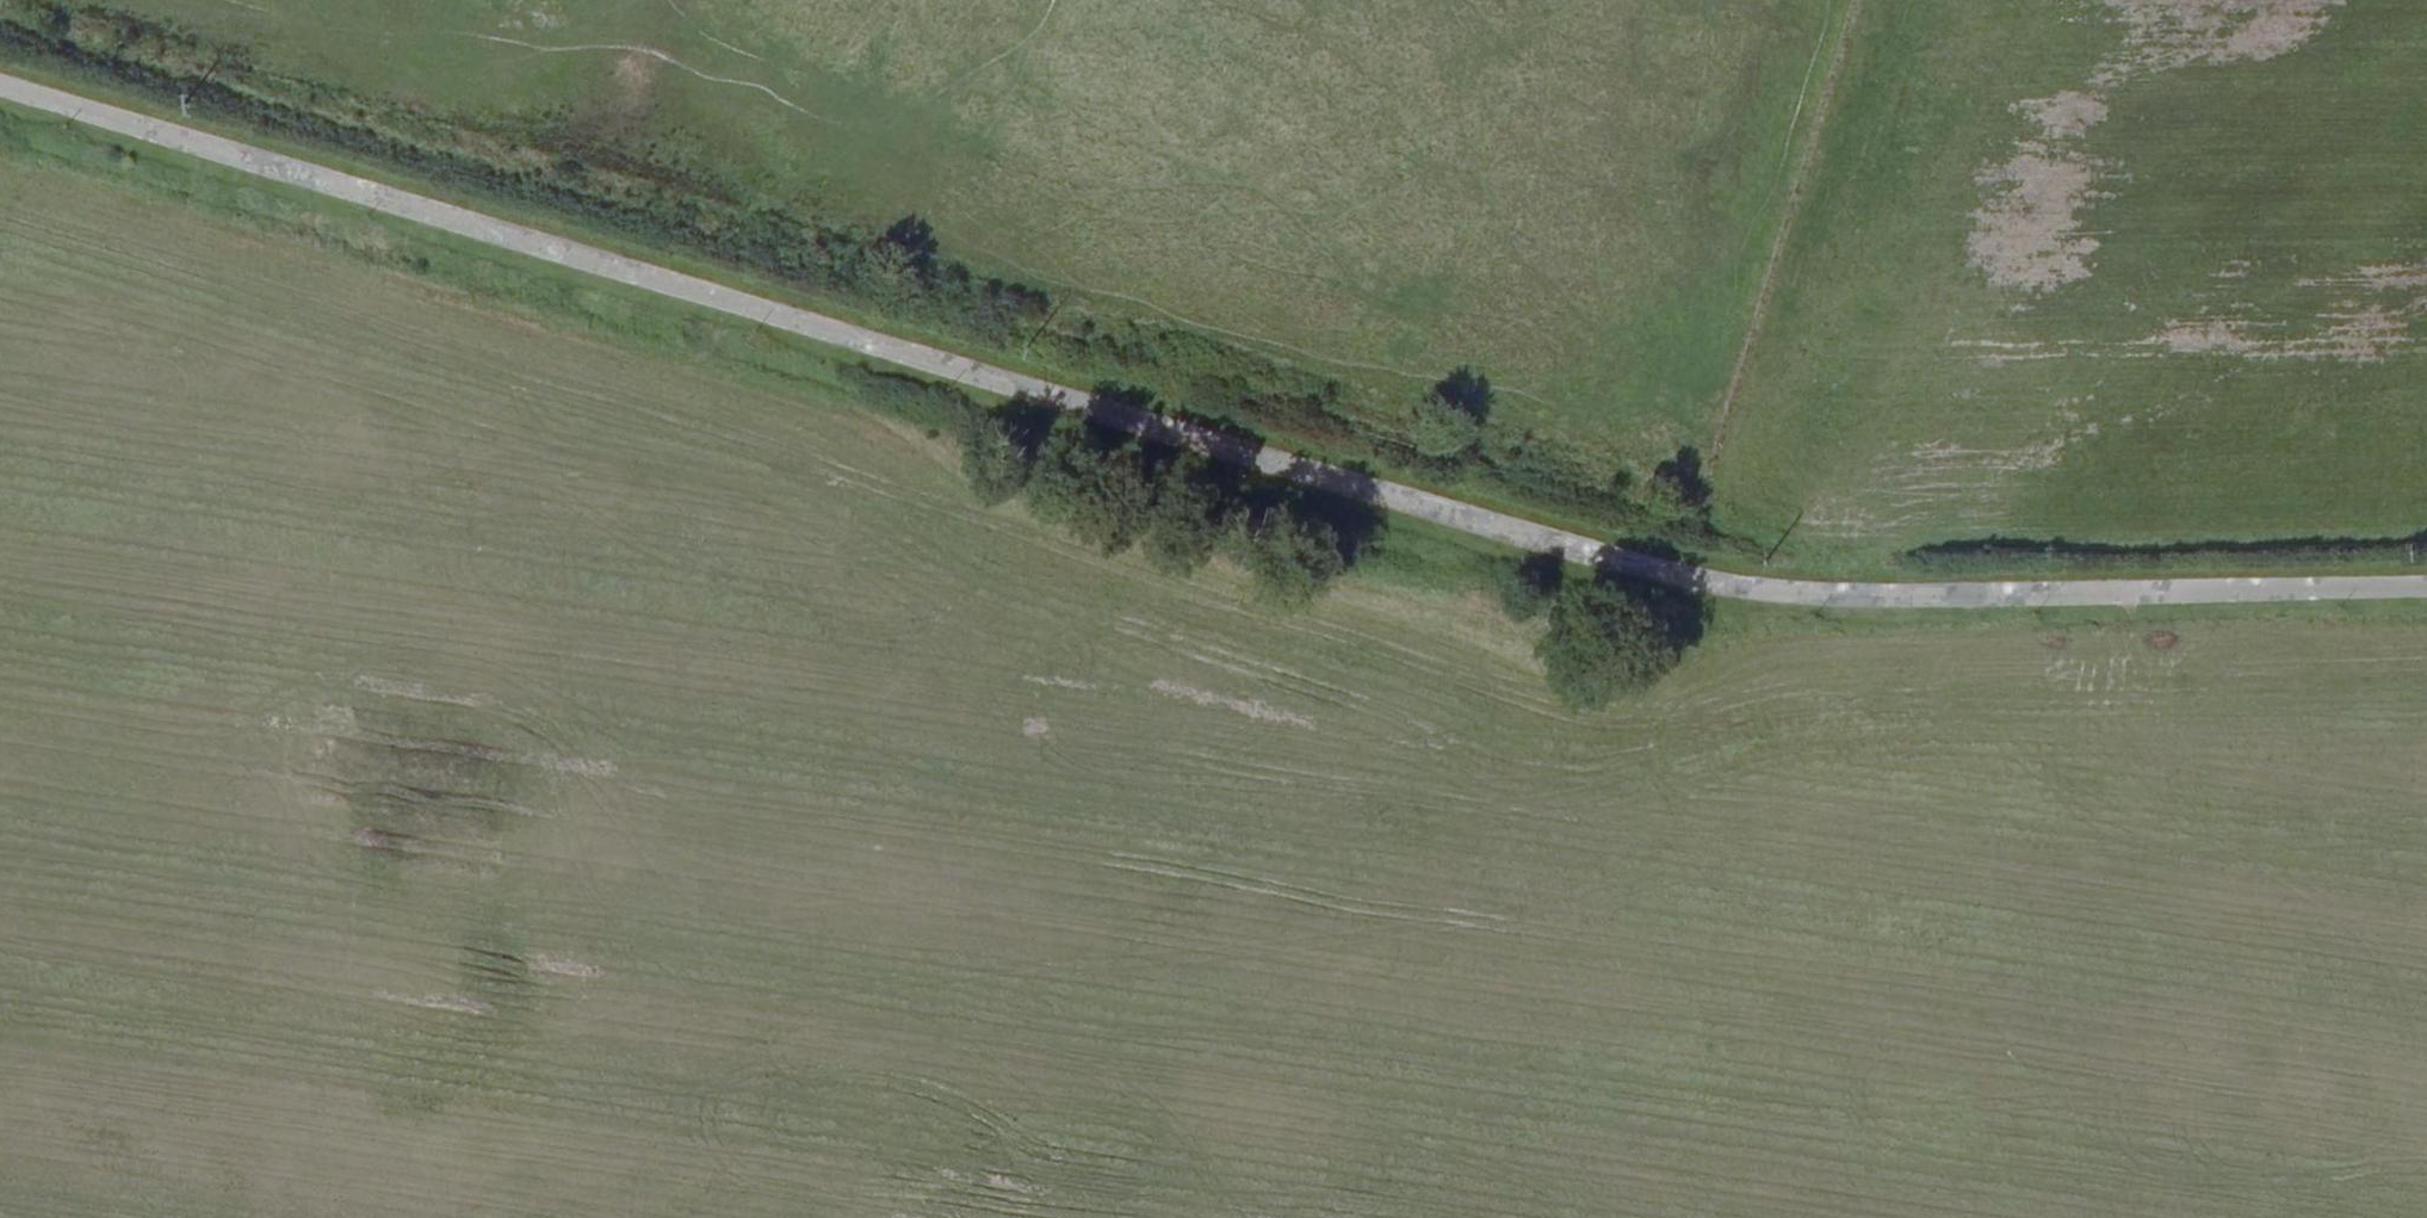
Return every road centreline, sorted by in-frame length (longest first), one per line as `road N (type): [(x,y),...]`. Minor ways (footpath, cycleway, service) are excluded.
road 1 (unclassified): [(2426,590),(1873,600),(1710,589),(1260,464),(0,91)]

